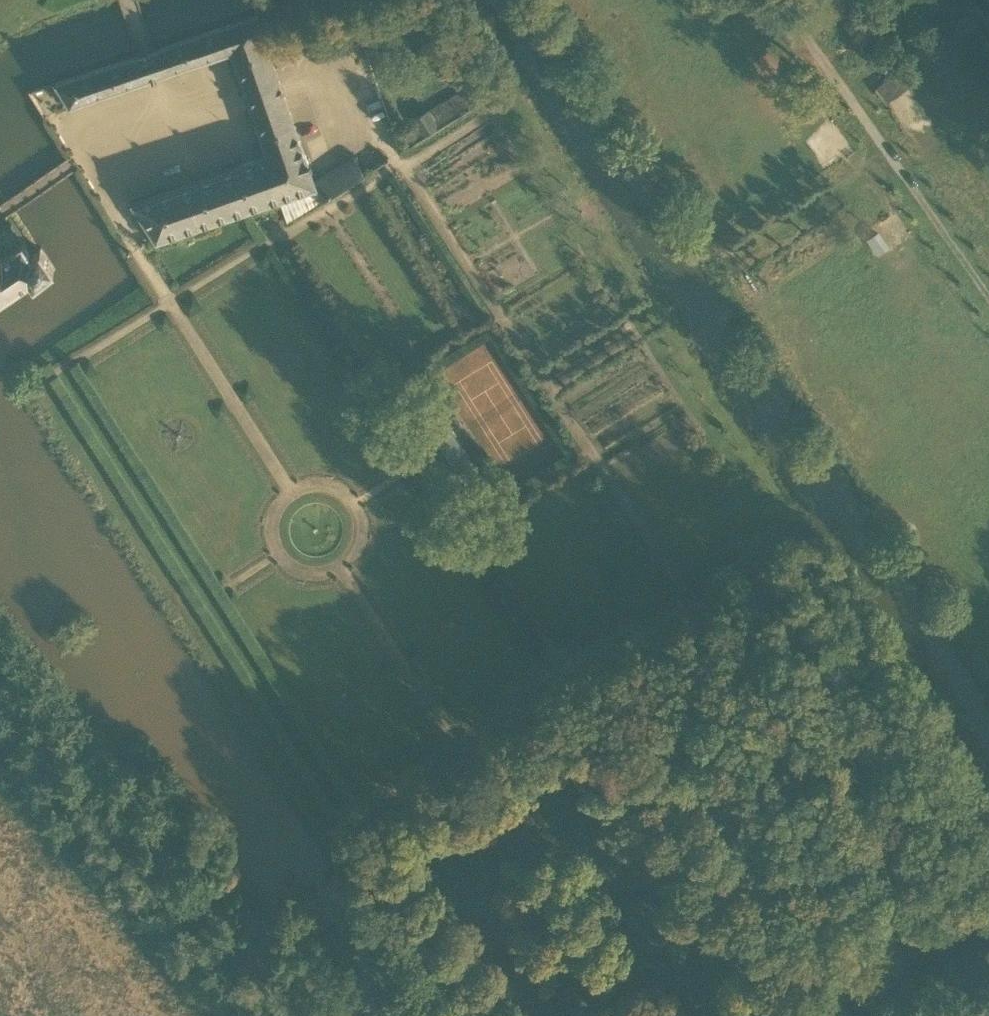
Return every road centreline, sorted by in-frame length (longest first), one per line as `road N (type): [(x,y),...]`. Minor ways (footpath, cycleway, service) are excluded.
road 1 (track): [(781,0),(988,296)]

